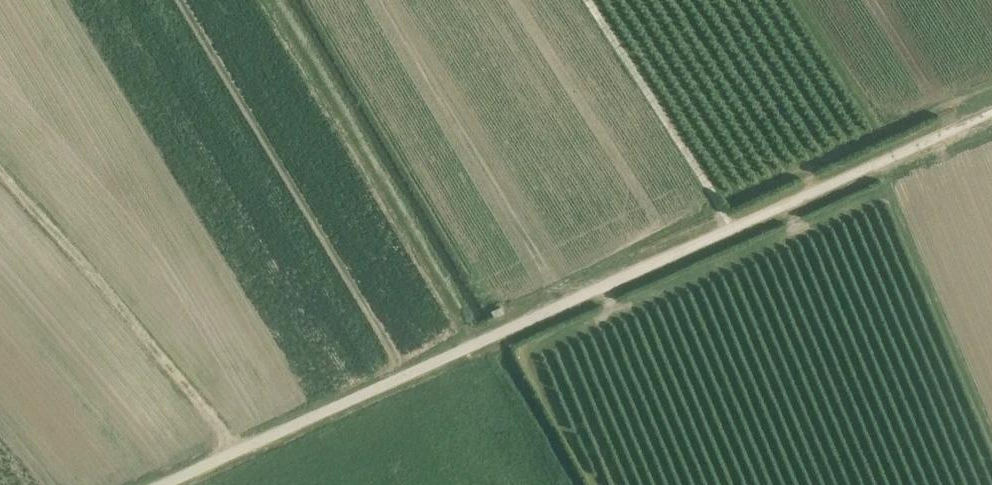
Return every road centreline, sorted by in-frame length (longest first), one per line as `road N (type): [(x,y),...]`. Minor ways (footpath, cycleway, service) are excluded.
road 1 (unclassified): [(158,484),(991,111)]
road 2 (track): [(238,449),(0,172)]
road 3 (track): [(732,228),(586,0)]

